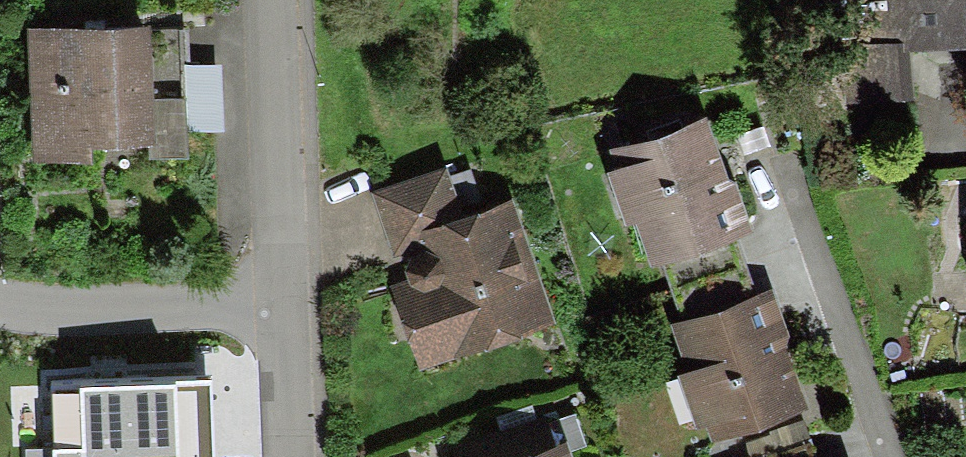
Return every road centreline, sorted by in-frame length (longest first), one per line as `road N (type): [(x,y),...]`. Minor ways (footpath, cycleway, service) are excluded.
road 1 (residential): [(288,310),(270,0)]
road 2 (residential): [(288,310),(0,309)]
road 3 (residential): [(291,456),(288,310)]

